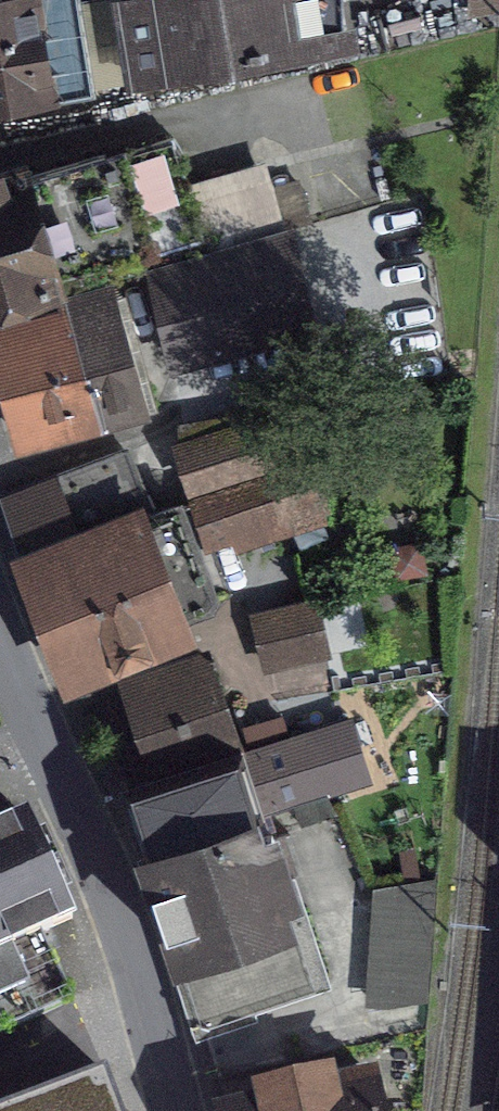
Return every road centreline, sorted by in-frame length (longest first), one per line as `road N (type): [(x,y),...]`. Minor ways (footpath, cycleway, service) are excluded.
road 1 (residential): [(176,1110),(61,774)]
road 2 (residential): [(61,774),(0,634)]

